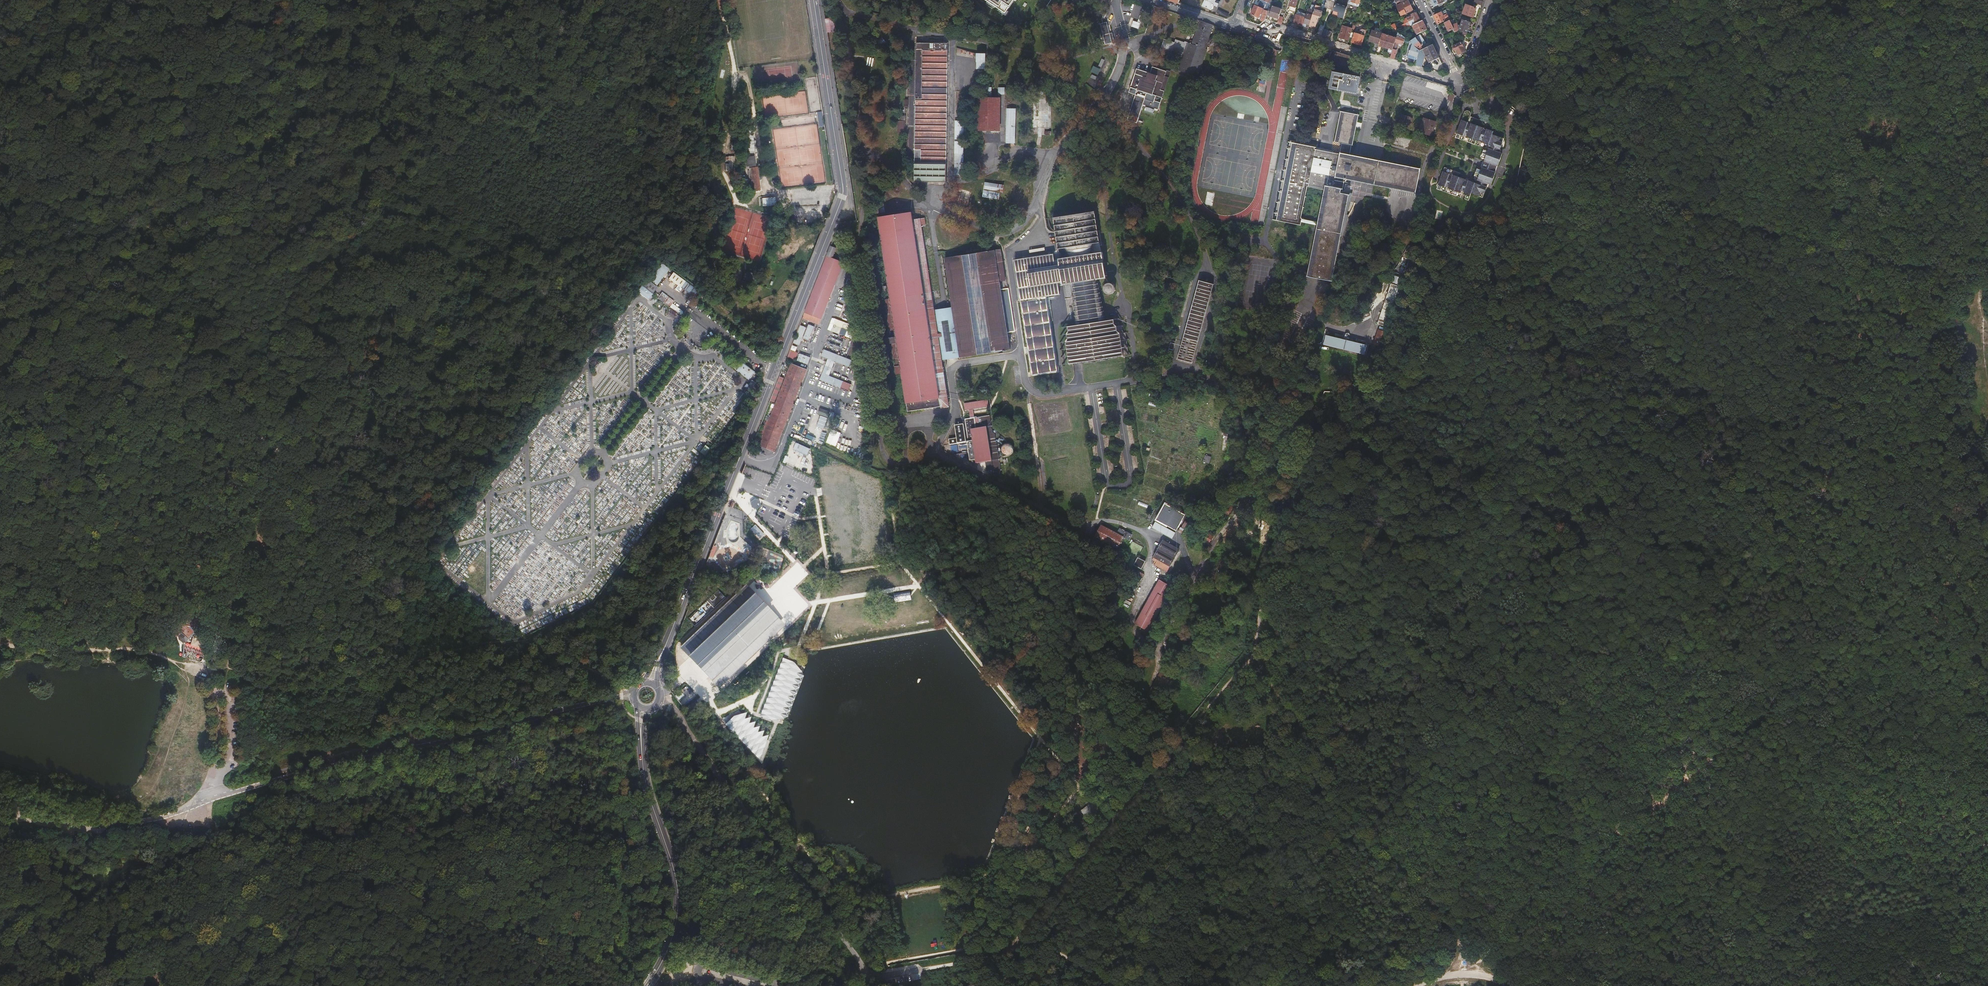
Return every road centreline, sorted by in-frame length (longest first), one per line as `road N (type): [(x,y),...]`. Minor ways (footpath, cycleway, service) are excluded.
road 1 (track): [(923,966),(1005,952),(1253,656),(1271,554),(1297,495),(1377,415),(1431,283),(1516,237),(1550,180)]
road 2 (track): [(1706,764),(1678,736),(1662,685),(1703,616),(1743,582),(1771,568),(1820,562),(1822,494),(1855,428),(1858,263),(1879,96),(1922,16),(1963,0)]
road 3 (secondary): [(663,651),(842,197),(814,0)]
road 4 (unclassified): [(92,814),(156,819),(368,749),(621,697)]
road 5 (track): [(1880,622),(1516,237)]
road 6 (track): [(596,0),(602,35),(593,82),(479,169),(477,217),(489,256),(483,283),(456,297),(383,304),(319,325)]
road 7 (track): [(660,983),(237,836),(212,821),(210,798)]
road 8 (track): [(1987,282),(1550,180)]
road 9 (track): [(340,0),(306,14),(253,12),(236,25),(180,121),(97,168),(0,197)]
road 10 (track): [(1475,973),(1444,917),(1253,656)]
road 11 (unclassified): [(669,710),(870,974),(862,985)]
road 12 (track): [(470,292),(409,345),(374,436),(389,470),(411,487),(479,485)]
road 13 (track): [(1552,102),(1838,0)]
road 14 (track): [(641,273),(624,208),(660,77),(660,44),(647,4)]
road 15 (secondary): [(641,720),(648,791),(677,885),(671,940),(646,985)]
road 16 (residential): [(1457,83),(1278,29),(1235,25)]
road 17 (track): [(1880,622),(1706,764)]
road 18 (track): [(197,403),(0,389)]
road 19 (track): [(0,645),(123,649),(182,663)]
road 20 (track): [(1987,487),(1880,622)]
road 21 (track): [(1987,740),(1880,622)]

